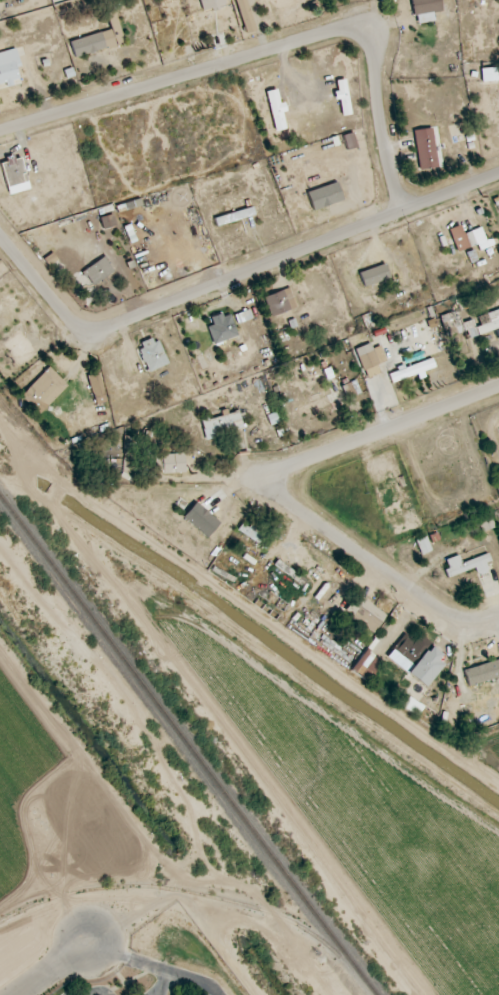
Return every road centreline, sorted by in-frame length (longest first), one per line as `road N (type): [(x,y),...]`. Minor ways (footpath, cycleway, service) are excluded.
road 1 (residential): [(64,487),(56,506),(424,994)]
road 2 (residential): [(0,131),(367,26),(381,49),(384,134),(402,211)]
road 3 (residential): [(498,175),(94,332),(72,323),(0,235)]
road 4 (residential): [(498,614),(459,619),(432,606),(284,499),(273,480),(280,470),(498,387)]
road 5 (residential): [(435,744),(64,487)]

